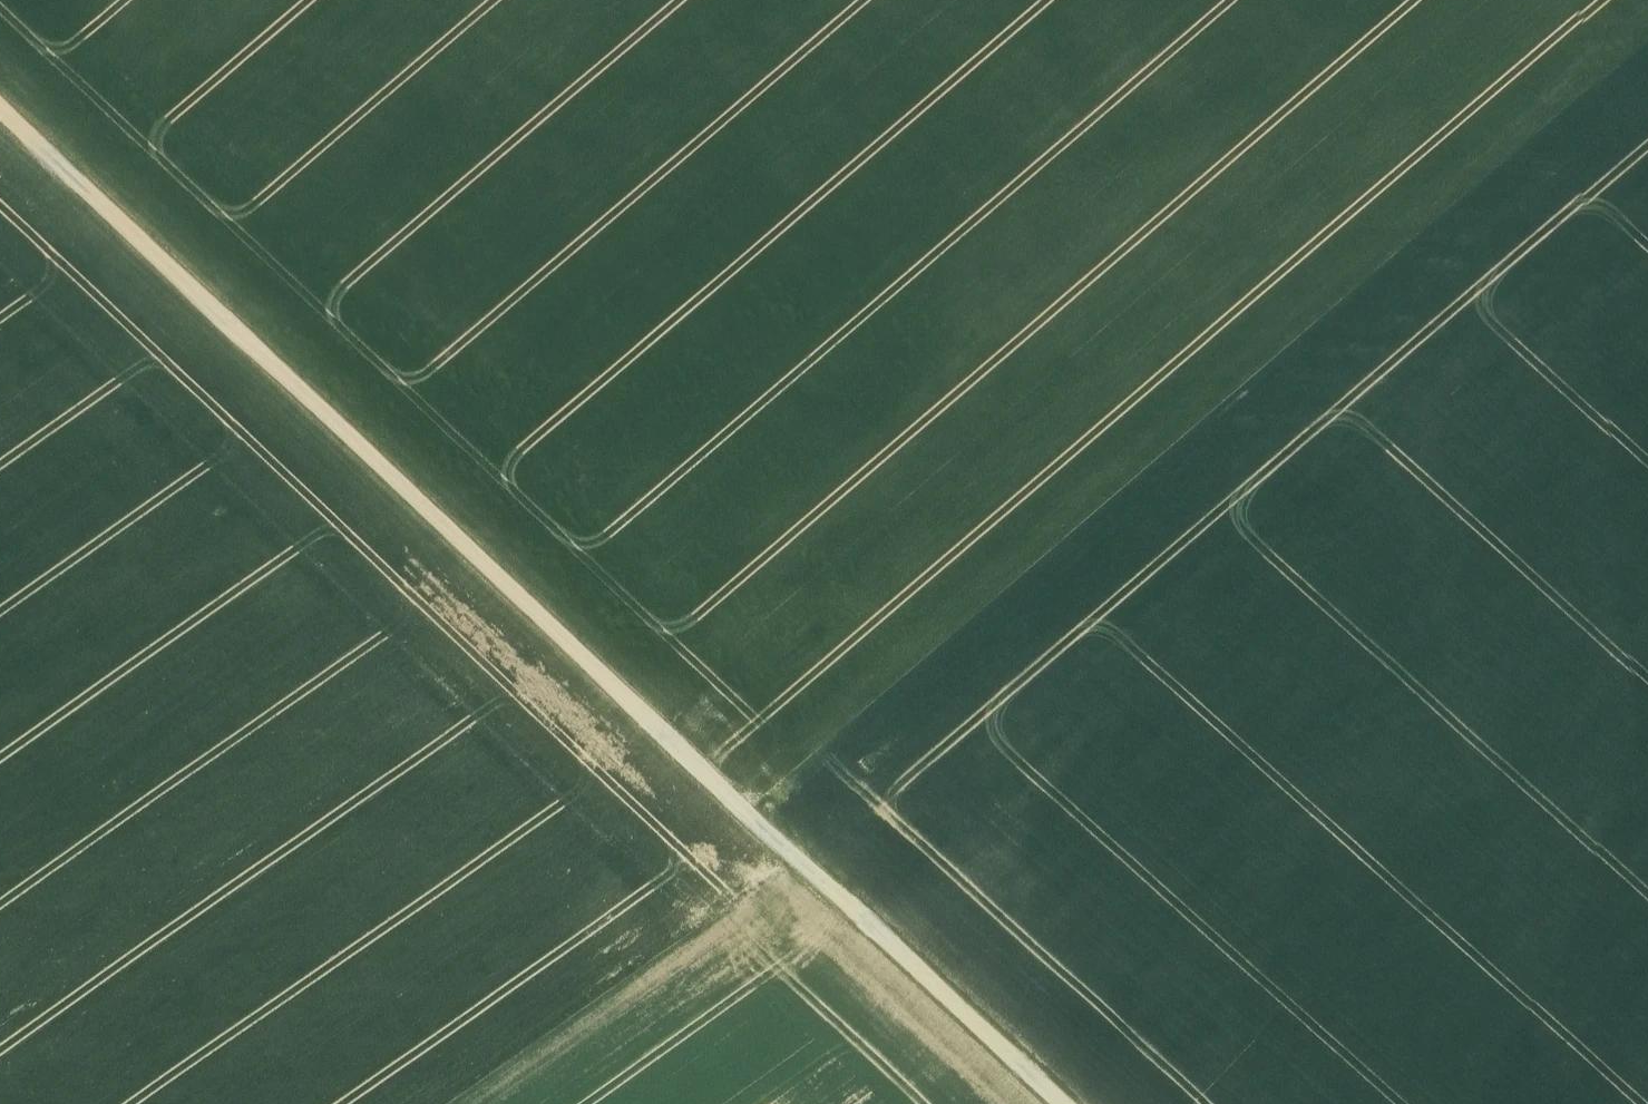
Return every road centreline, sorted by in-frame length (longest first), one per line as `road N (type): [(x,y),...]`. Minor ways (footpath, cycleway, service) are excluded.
road 1 (track): [(0,105),(1073,1103)]

